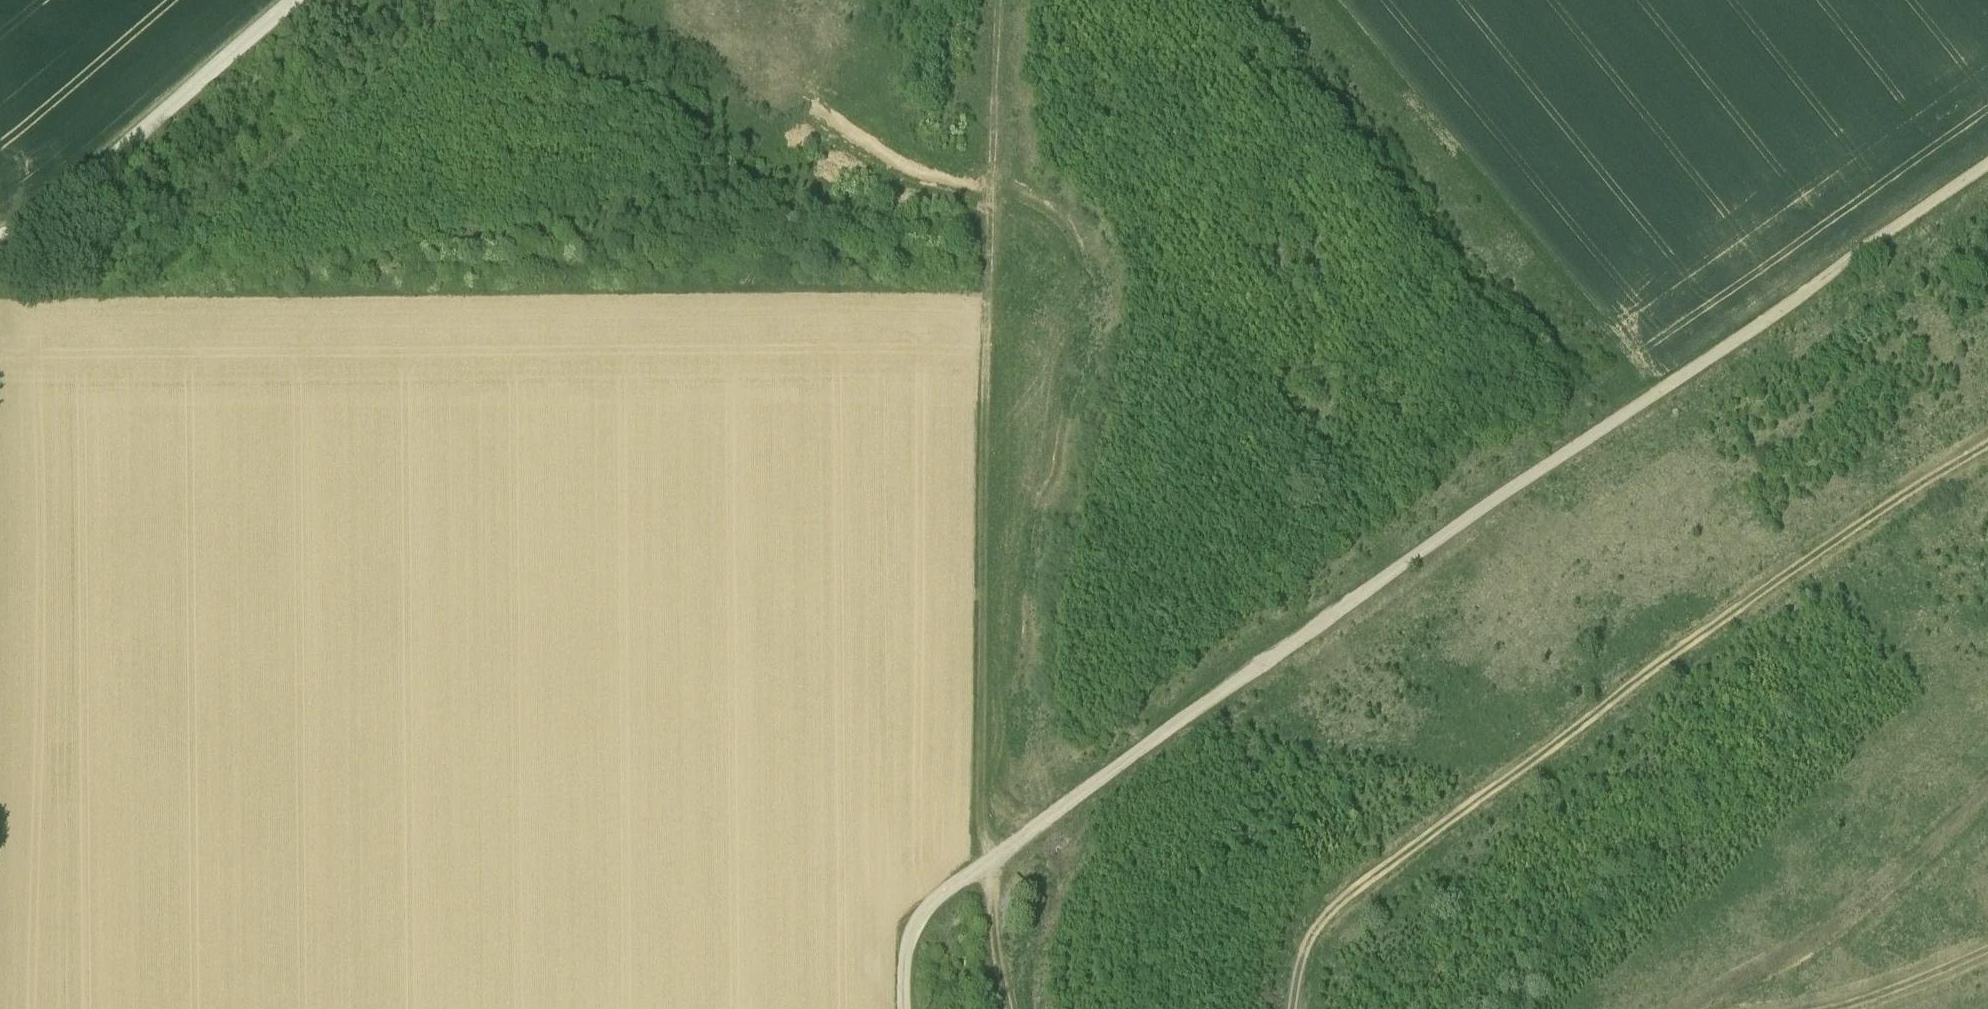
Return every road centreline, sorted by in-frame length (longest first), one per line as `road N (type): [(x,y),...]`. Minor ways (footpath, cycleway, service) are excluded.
road 1 (track): [(906,1008),(915,932),(940,902),(1987,164)]
road 2 (track): [(996,862),(980,820),(980,772),(998,0)]
road 3 (track): [(0,238),(64,198),(297,0)]
road 4 (track): [(988,868),(988,936),(1005,1008)]

